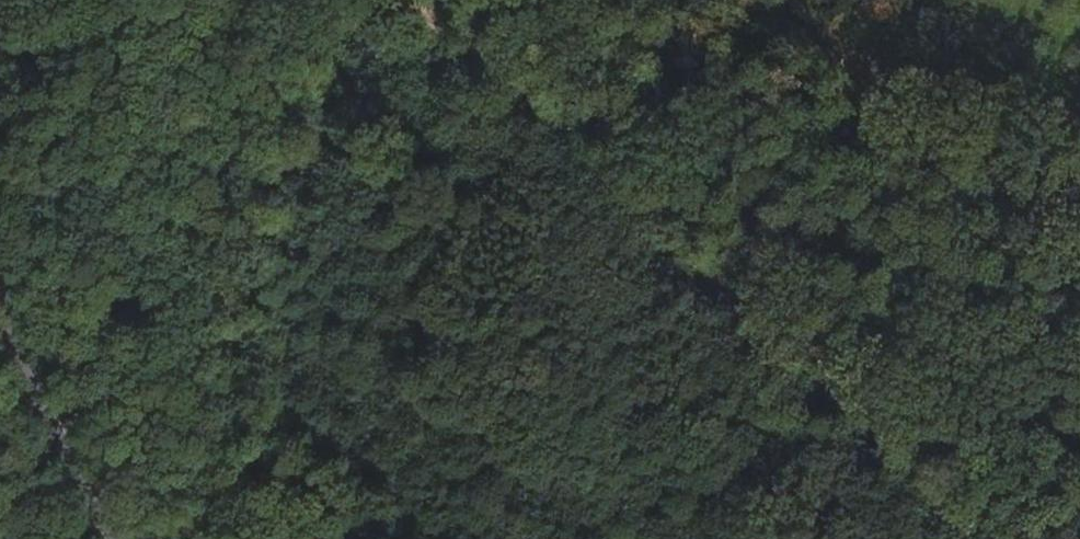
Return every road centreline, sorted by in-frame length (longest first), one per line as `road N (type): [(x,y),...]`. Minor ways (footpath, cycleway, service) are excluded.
road 1 (track): [(413,0),(499,70),(996,538)]
road 2 (tertiary): [(128,538),(70,439),(22,295),(0,160)]
road 3 (track): [(1079,88),(782,16),(756,0)]

